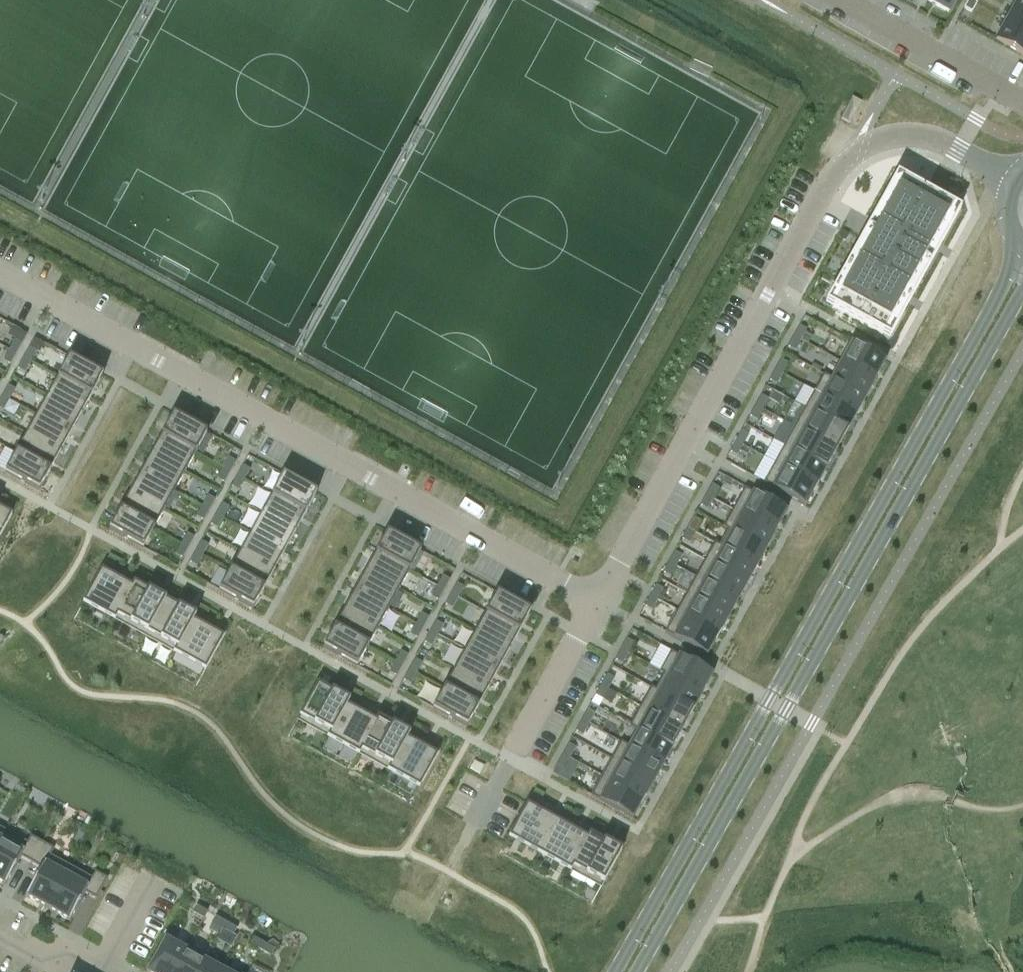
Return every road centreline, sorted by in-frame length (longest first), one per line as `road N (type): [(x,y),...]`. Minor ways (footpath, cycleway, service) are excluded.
road 1 (tertiary): [(1017,242),(614,971)]
road 2 (tertiary): [(639,971),(1022,289)]
road 3 (residential): [(0,276),(596,604)]
road 4 (residential): [(860,146),(837,168),(596,604)]
road 5 (residential): [(1022,100),(839,0)]
road 6 (residential): [(596,604),(507,760)]
road 7 (residential): [(860,146),(926,134),(1014,182)]

